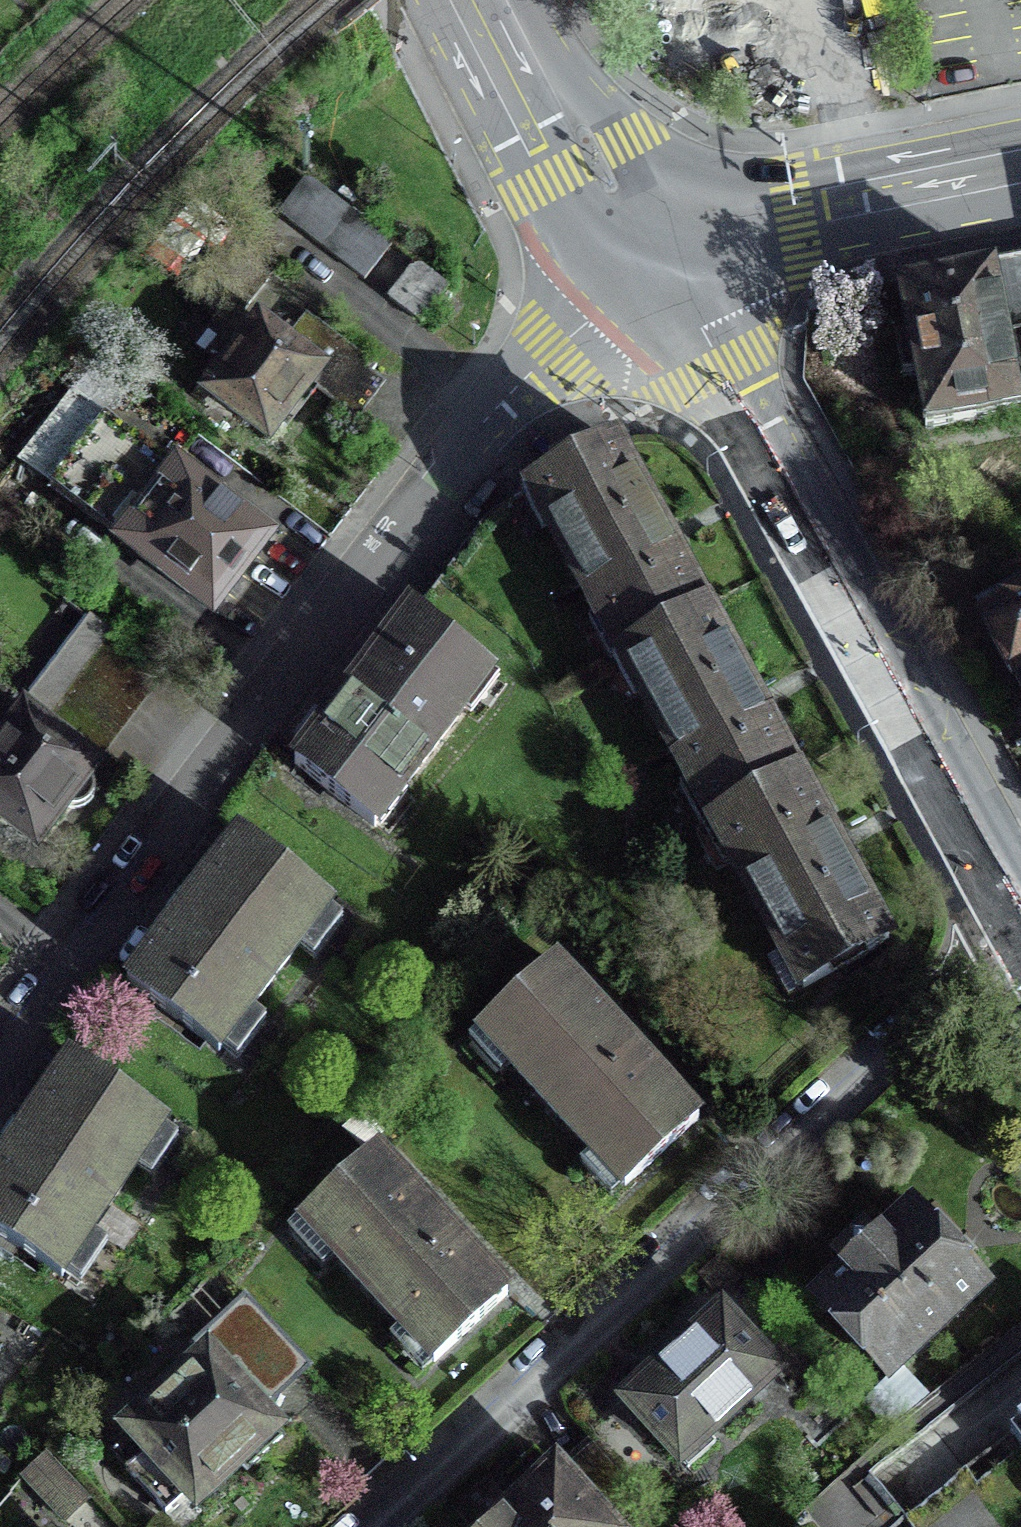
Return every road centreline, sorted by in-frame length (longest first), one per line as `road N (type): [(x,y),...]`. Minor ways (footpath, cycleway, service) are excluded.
road 1 (residential): [(647,218),(0,1081)]
road 2 (residential): [(1020,917),(368,1526)]
road 3 (residential): [(647,218),(1020,911)]
road 4 (primary): [(1020,164),(794,209),(719,220),(647,218)]
road 5 (primary): [(647,218),(603,195),(576,163),(493,0)]

